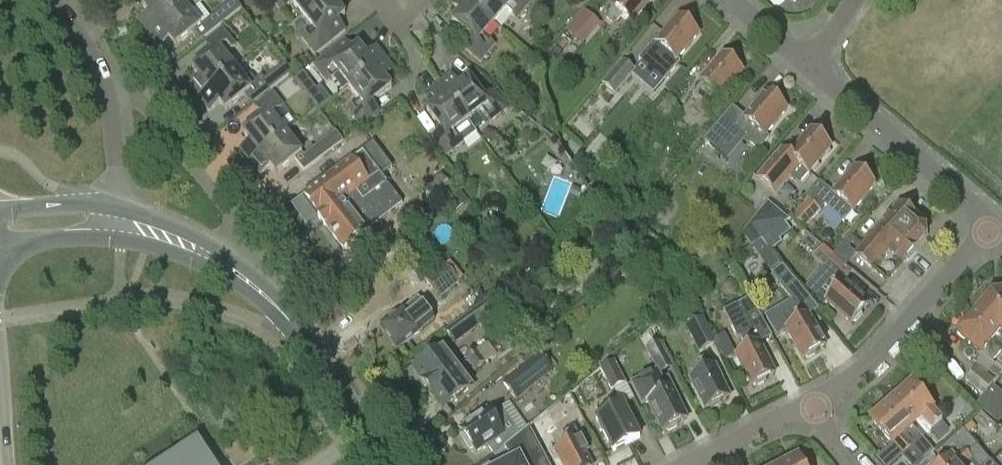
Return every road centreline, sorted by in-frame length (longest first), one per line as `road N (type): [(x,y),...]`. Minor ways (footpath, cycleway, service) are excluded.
road 1 (residential): [(220,260),(312,349),(381,464)]
road 2 (residential): [(988,233),(977,212),(807,65)]
road 3 (residential): [(815,408),(872,361),(988,233)]
road 4 (residential): [(117,208),(110,103),(83,44),(50,0)]
road 5 (residential): [(684,464),(784,414),(815,408)]
road 6 (residential): [(0,247),(121,241)]

